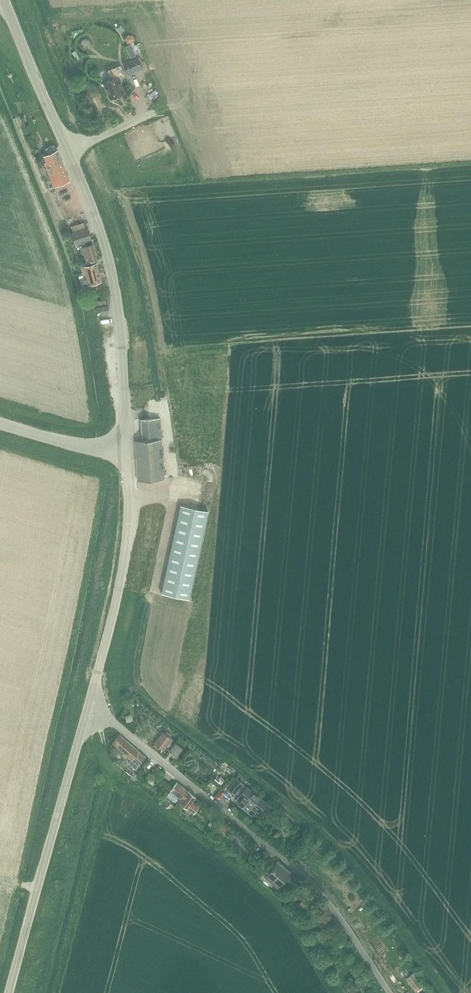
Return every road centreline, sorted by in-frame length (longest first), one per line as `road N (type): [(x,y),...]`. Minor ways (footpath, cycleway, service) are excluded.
road 1 (unclassified): [(391,992),(317,889),(90,703)]
road 2 (unclassified): [(127,451),(115,287),(67,152)]
road 3 (unclassified): [(9,992),(90,703)]
road 4 (unclassified): [(90,703),(123,569),(127,451)]
road 5 (unclassified): [(67,152),(4,0)]
road 6 (unclassified): [(127,451),(0,423)]

